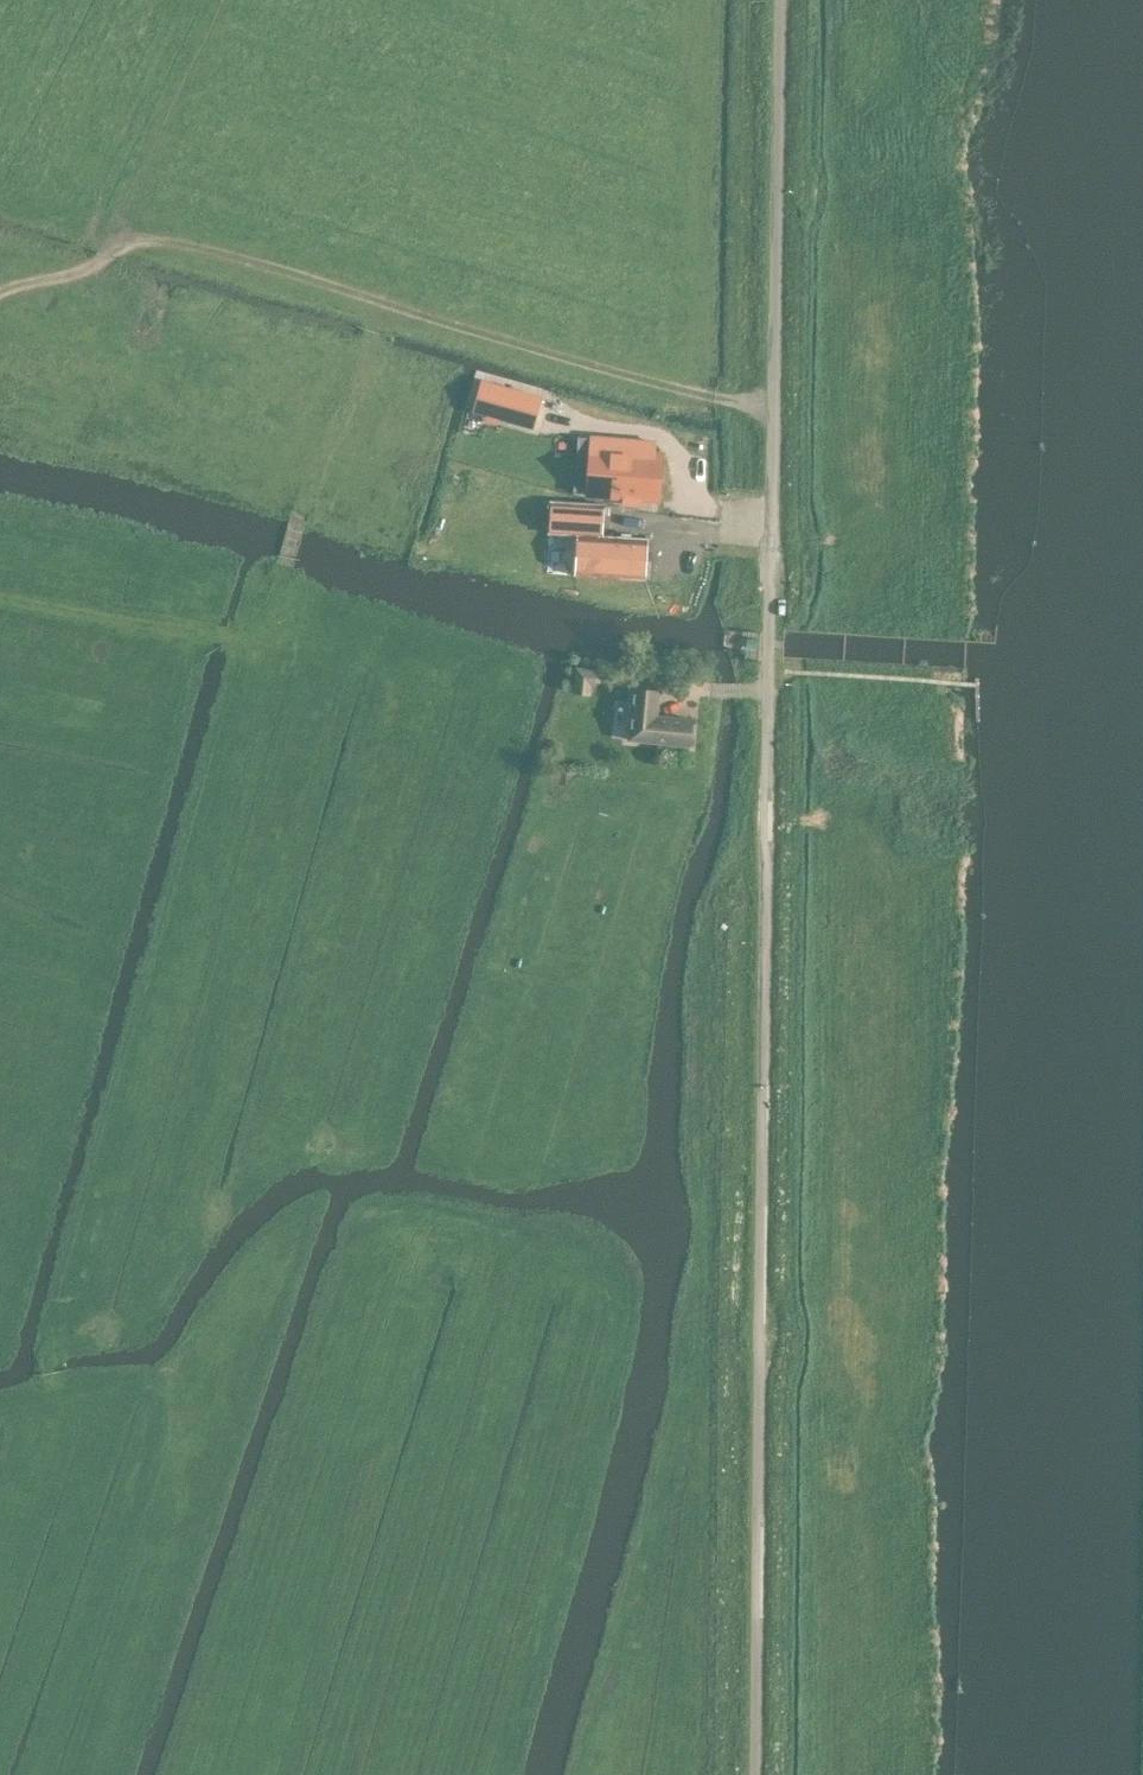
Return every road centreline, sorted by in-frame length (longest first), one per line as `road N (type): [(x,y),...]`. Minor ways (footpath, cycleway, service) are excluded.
road 1 (unclassified): [(759,1774),(781,0)]
road 2 (track): [(773,407),(543,351),(194,244),(129,243),(85,270),(0,291)]
road 3 (track): [(380,302),(281,577),(263,618),(239,637),(0,593)]

